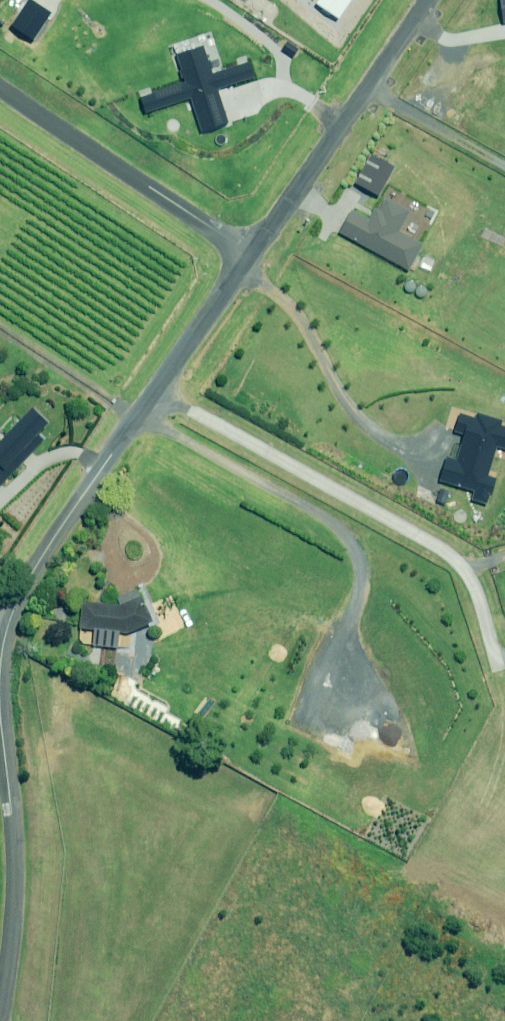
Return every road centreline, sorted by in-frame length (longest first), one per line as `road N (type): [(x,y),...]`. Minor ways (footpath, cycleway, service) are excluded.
road 1 (residential): [(154,394),(460,550),(491,663)]
road 2 (residential): [(0,683),(5,638),(26,582),(154,394)]
road 3 (residential): [(251,251),(426,0)]
road 4 (residential): [(0,1013),(16,890),(0,712)]
road 5 (residential): [(0,96),(251,251)]
road 6 (residential): [(154,394),(251,251)]

